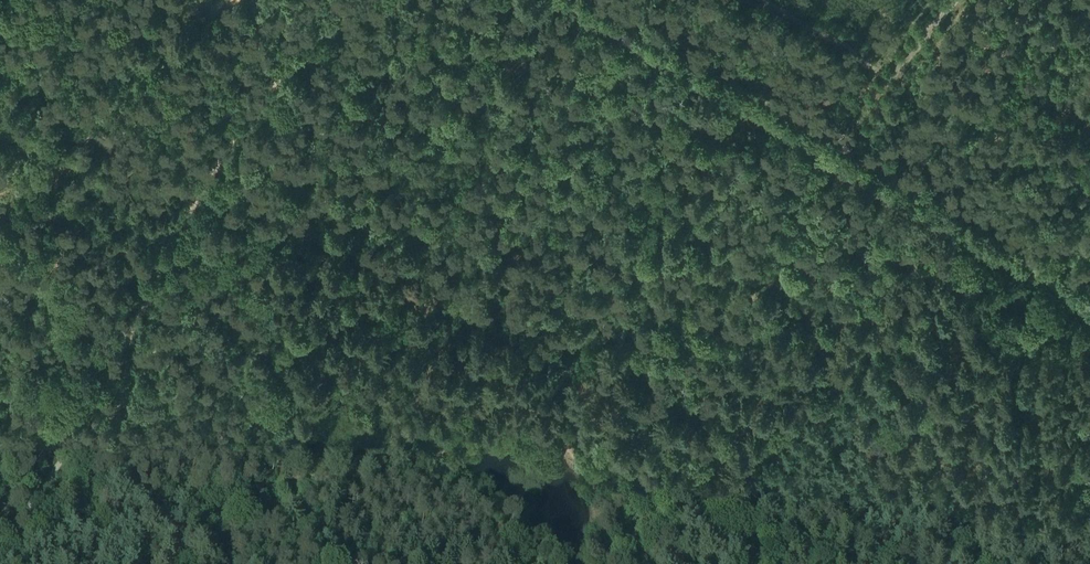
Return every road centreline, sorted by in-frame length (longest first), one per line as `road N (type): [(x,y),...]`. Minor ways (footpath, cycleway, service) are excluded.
road 1 (track): [(0,515),(147,303),(195,180),(346,0)]
road 2 (secondary): [(1089,298),(575,0)]
road 3 (track): [(896,74),(1025,129),(1089,175)]
road 4 (track): [(737,0),(896,74)]

